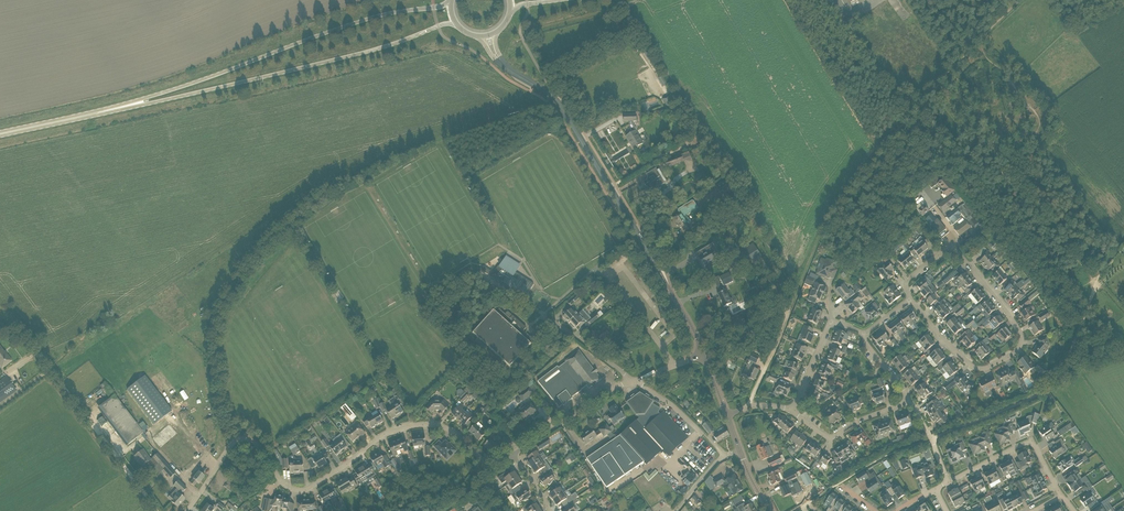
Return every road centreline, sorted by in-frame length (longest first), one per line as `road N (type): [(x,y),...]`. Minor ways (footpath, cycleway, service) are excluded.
road 1 (residential): [(188,510),(241,438),(256,442),(297,491),(404,428),(450,429),(485,462),(514,453)]
road 2 (track): [(748,407),(838,199),(932,92)]
road 3 (tertiary): [(704,354),(557,99),(505,66)]
road 4 (primary): [(451,1),(348,26),(122,108)]
road 5 (primary): [(122,108),(456,25)]
road 6 (track): [(907,120),(978,182),(1033,257),(1038,289),(1083,317)]
road 7 (residential): [(956,250),(1009,315),(1021,334),(1018,348),(979,371),(910,298)]
road 8 (track): [(1028,144),(1003,160),(953,109),(948,89),(964,70),(989,61),(1038,114),(1038,131)]
road 9 (track): [(932,92),(1095,281)]
road 10 (track): [(932,439),(1037,395),(1069,355),(1095,281)]
road 11 (unclassified): [(157,510),(20,327)]
road 12 (residential): [(1062,497),(1024,441),(948,482)]
road 13 (residential): [(633,380),(513,293)]
road 14 (residential): [(514,453),(633,380)]
road 15 (residential): [(792,410),(829,440),(909,398)]
road 16 (track): [(1022,0),(932,92)]
road 17 (primary): [(0,135),(122,108)]

